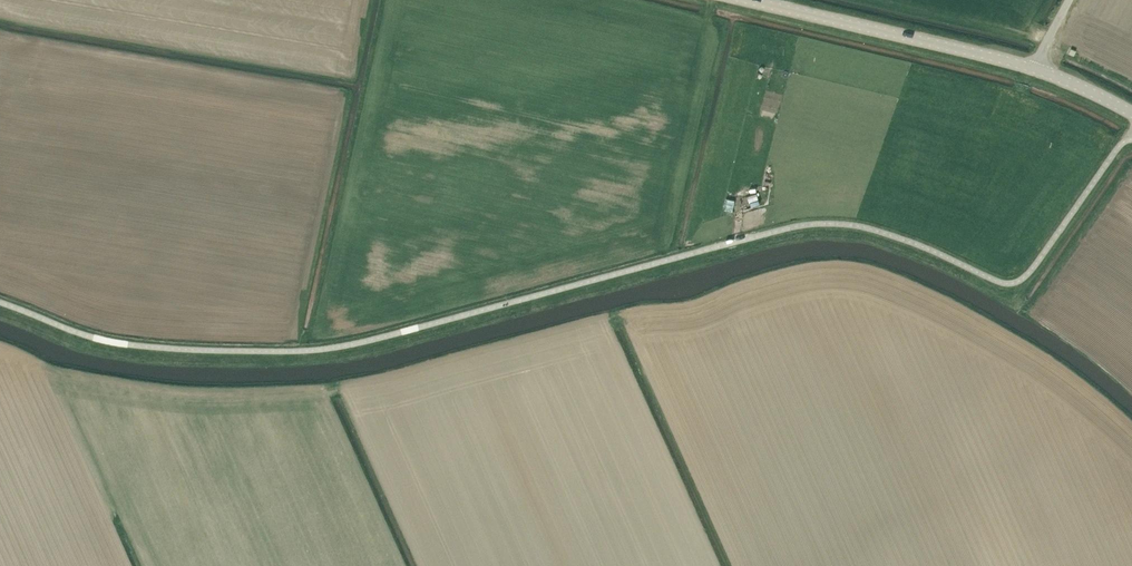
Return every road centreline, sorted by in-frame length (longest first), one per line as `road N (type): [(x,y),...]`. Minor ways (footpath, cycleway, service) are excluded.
road 1 (tertiary): [(1131,111),(1030,67),(753,0)]

